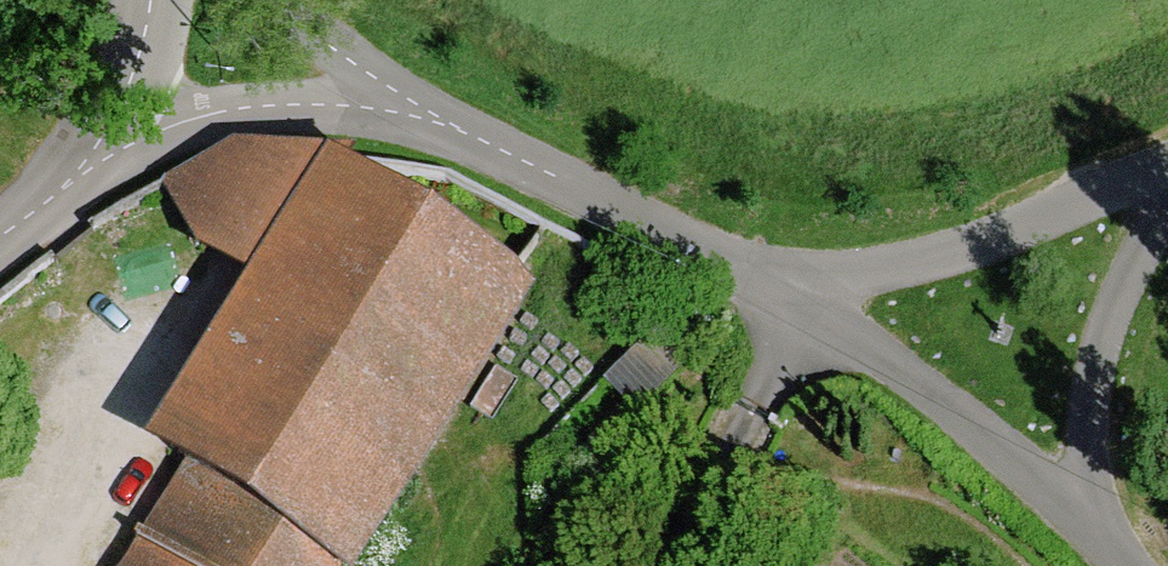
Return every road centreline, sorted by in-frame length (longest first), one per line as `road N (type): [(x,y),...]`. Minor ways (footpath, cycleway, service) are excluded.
road 1 (unclassified): [(390,106),(783,295)]
road 2 (unclassified): [(783,295),(990,242),(1167,166)]
road 3 (unclassified): [(783,295),(942,396),(1097,521)]
road 4 (unclassified): [(1097,521),(1089,404),(1099,351),(1144,243),(1167,208)]
road 5 (unclassified): [(112,149),(256,109),(390,106)]
road 6 (unclassified): [(390,106),(272,0)]
road 7 (unclassified): [(112,149),(143,64),(153,0)]
road 8 (unclassified): [(0,231),(112,149)]

